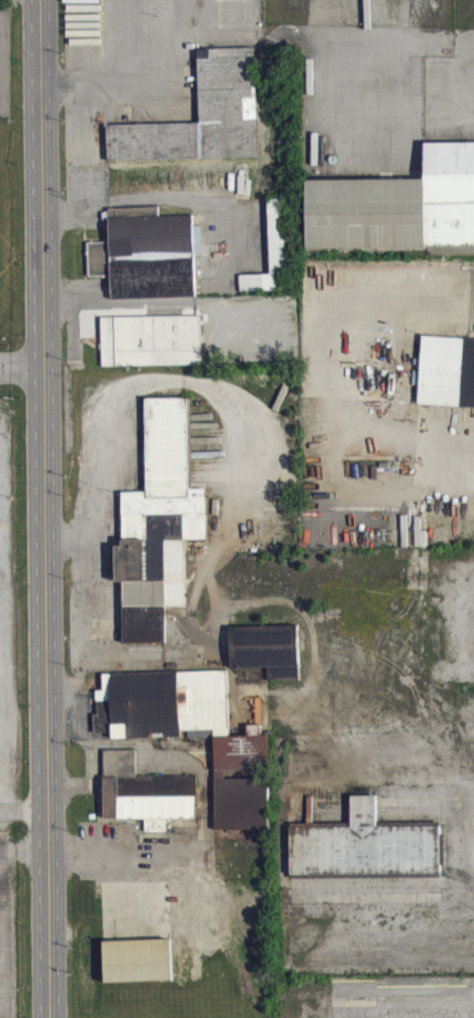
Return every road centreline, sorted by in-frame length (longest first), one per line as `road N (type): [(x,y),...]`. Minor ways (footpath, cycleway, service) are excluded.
road 1 (tertiary): [(36,0),(51,1017)]

